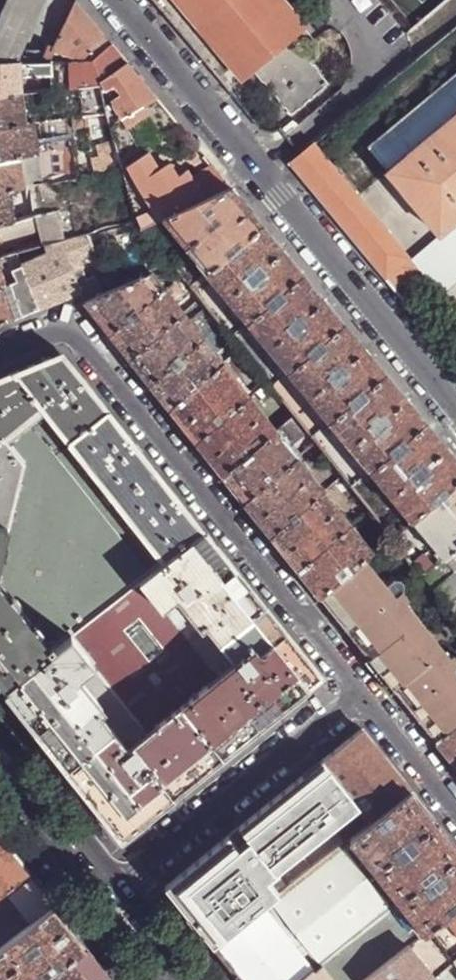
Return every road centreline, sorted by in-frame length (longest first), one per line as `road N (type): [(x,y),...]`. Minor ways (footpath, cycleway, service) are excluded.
road 1 (residential): [(0,355),(50,334),(79,338),(362,695)]
road 2 (residential): [(455,409),(118,0)]
road 3 (residential): [(362,695),(124,887)]
road 4 (tertiary): [(124,887),(0,733)]
road 5 (residential): [(362,695),(455,813)]

